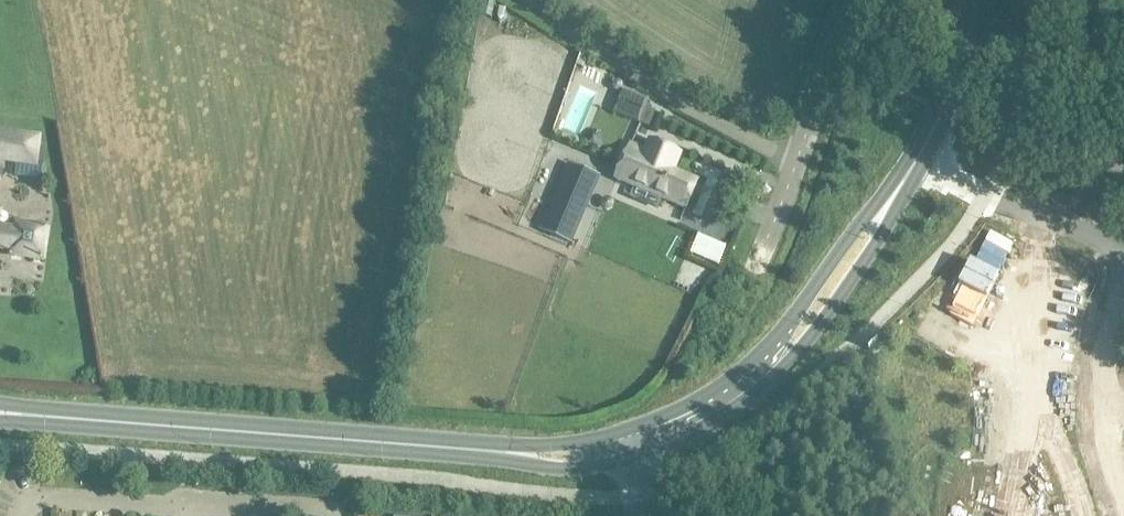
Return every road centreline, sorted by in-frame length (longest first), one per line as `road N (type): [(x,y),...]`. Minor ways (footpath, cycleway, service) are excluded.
road 1 (tertiary): [(635,456),(708,422),(797,355),(919,171),(958,95),(982,0)]
road 2 (tertiary): [(974,0),(895,162),(778,335),(713,390),(631,428)]
road 3 (tertiary): [(491,451),(57,415)]
road 4 (residential): [(334,515),(51,501),(23,515)]
road 5 (residential): [(756,270),(858,0)]
road 6 (tertiary): [(491,451),(559,468),(635,456)]
road 7 (tertiary): [(631,428),(491,451)]

